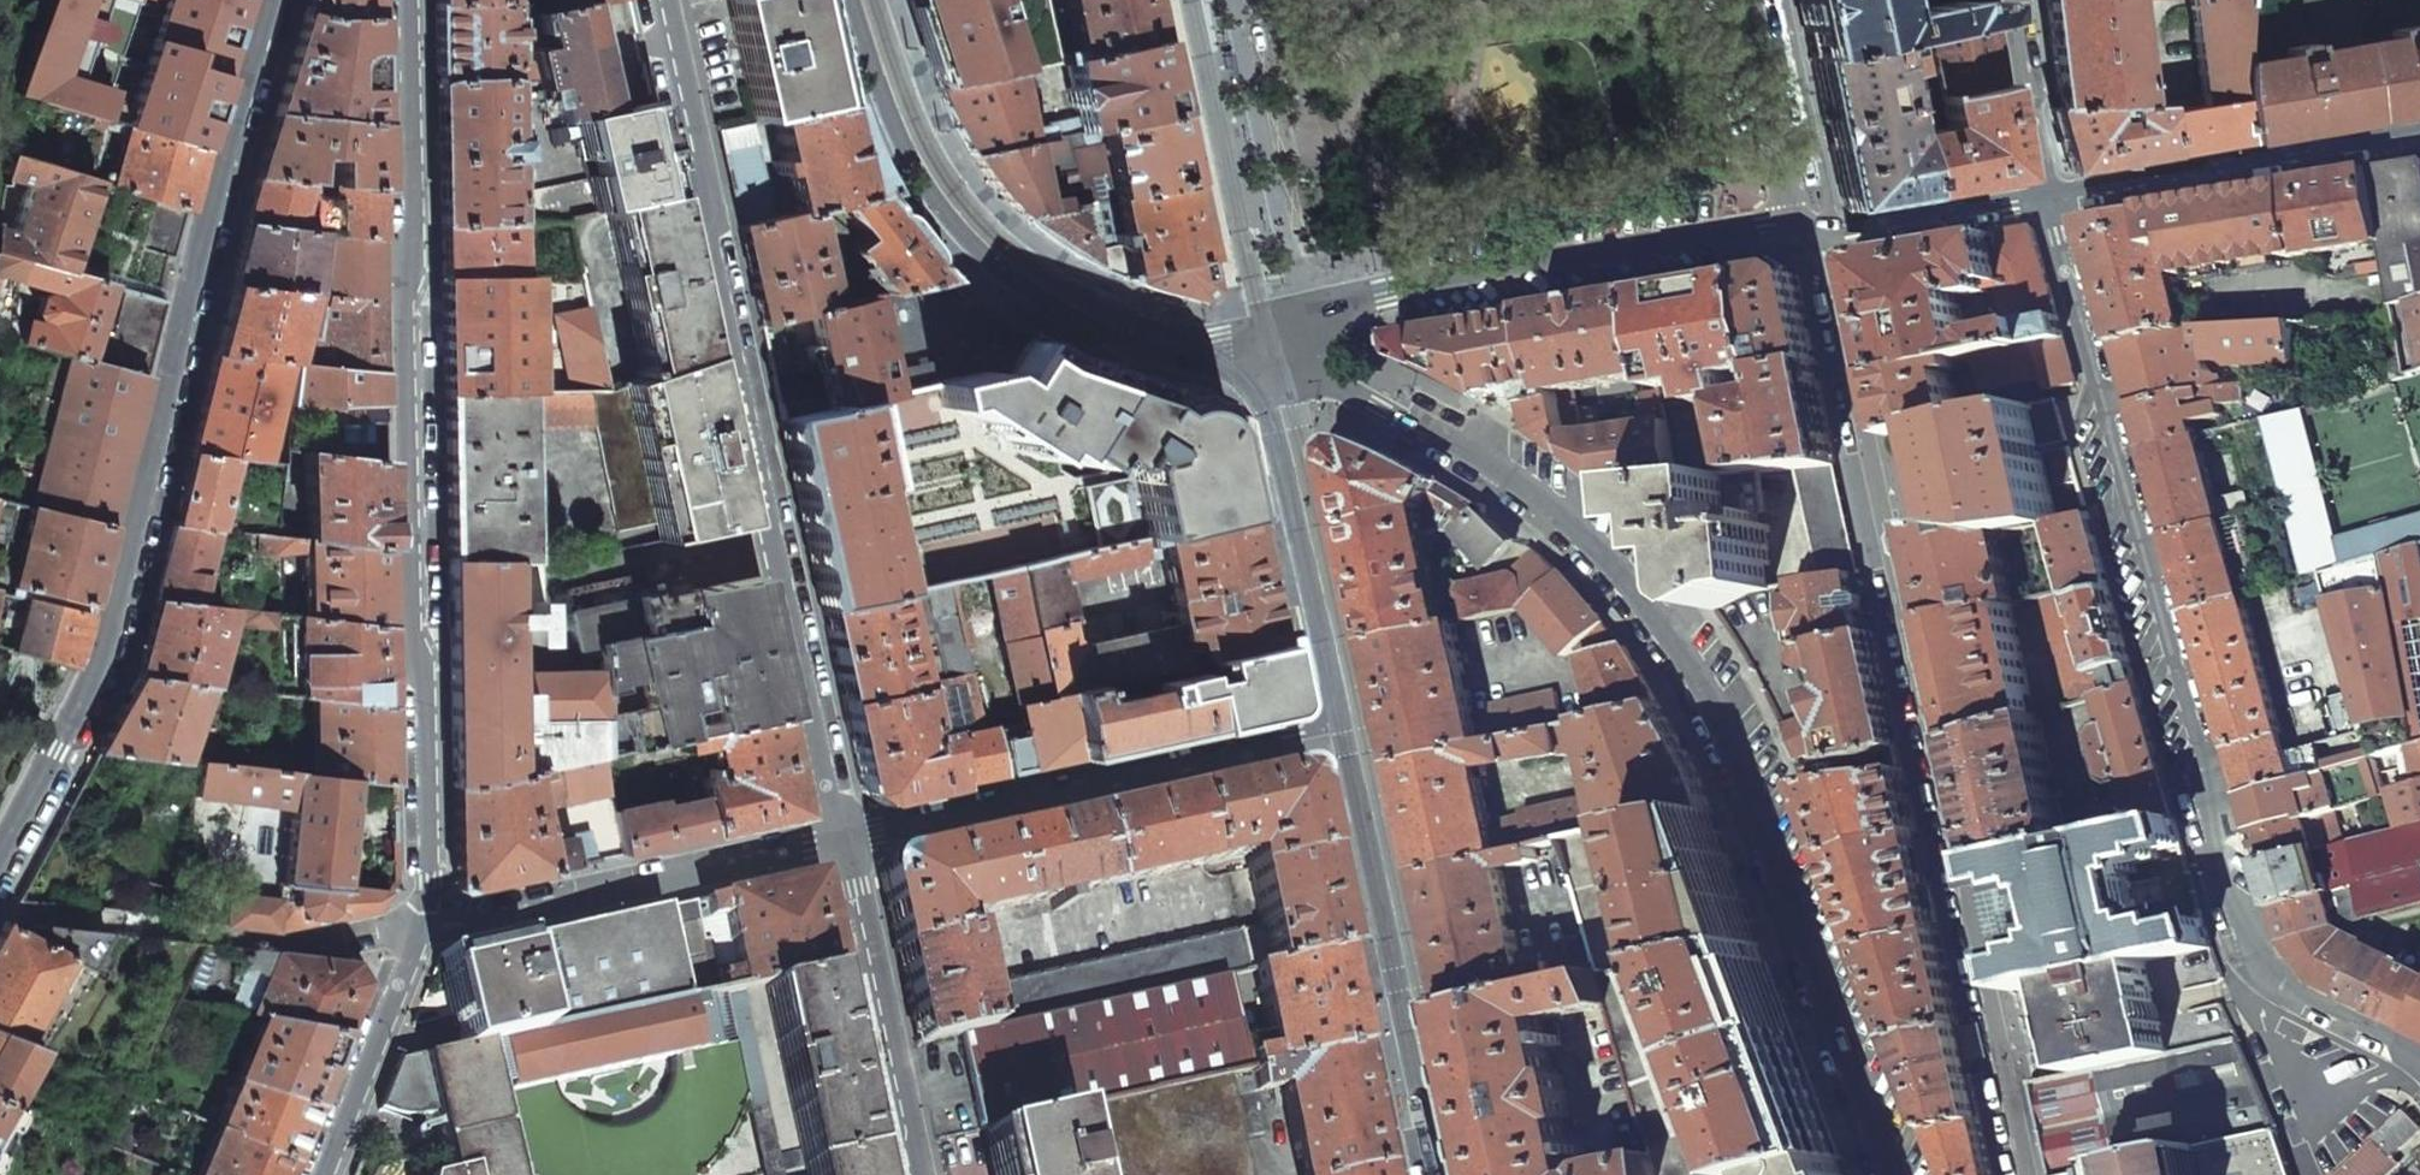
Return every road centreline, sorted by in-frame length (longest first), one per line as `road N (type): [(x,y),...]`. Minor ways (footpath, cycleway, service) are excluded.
road 1 (residential): [(1890,1174),(1708,685),(1638,590),(1554,507),(1270,334)]
road 2 (residential): [(2048,195),(2253,960),(2294,1000),(2419,1069)]
road 3 (residential): [(1828,230),(2020,1174)]
road 4 (residential): [(404,0),(428,881),(414,933)]
road 5 (residential): [(0,868),(87,703),(274,0)]
road 6 (residential): [(842,841),(656,0)]
road 7 (residential): [(856,0),(889,107),(922,174),(1002,269),(1049,302),(1143,347),(1270,334)]
road 8 (residential): [(1345,735),(842,841)]
road 9 (residential): [(1301,316),(1383,290),(1794,223)]
road 10 (residential): [(842,841),(414,933)]
road 11 (residential): [(1345,735),(1433,1133)]
road 12 (residential): [(2048,195),(2419,132)]
road 13 (residential): [(1254,390),(1271,419),(1345,735)]
road 14 (residential): [(913,1174),(842,841)]
road 15 (residential): [(1301,316),(1241,0)]
road 16 (residential): [(414,933),(319,1174)]
road 17 (residential): [(1745,0),(1794,223)]
road 18 (residential): [(1828,230),(2048,195)]
road 19 (residential): [(2048,195),(2018,0)]

